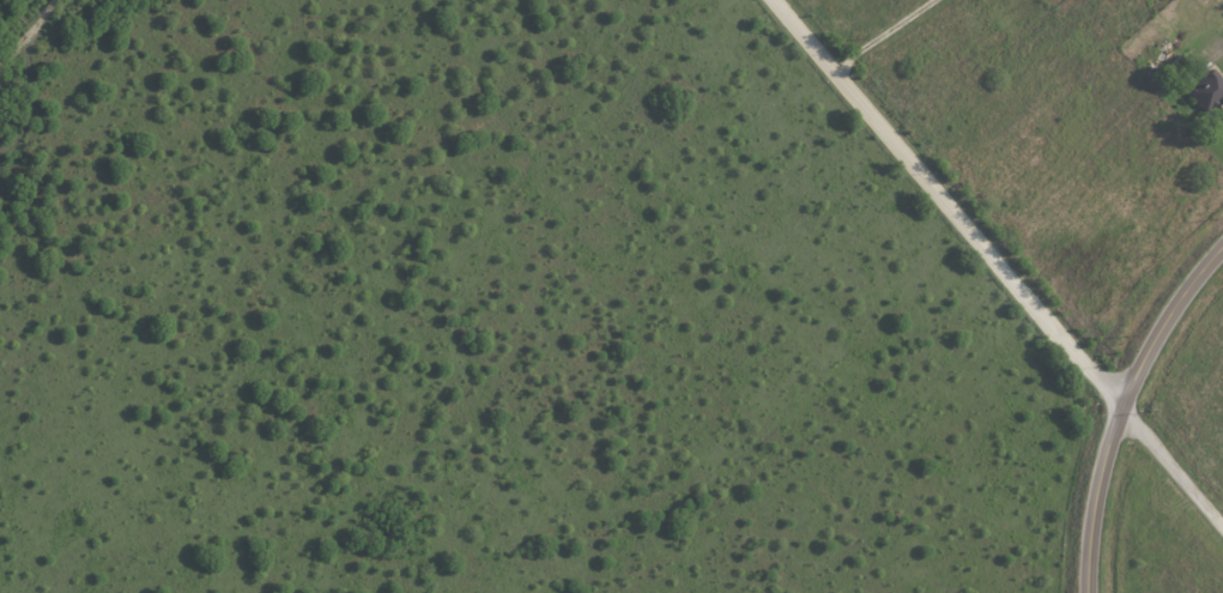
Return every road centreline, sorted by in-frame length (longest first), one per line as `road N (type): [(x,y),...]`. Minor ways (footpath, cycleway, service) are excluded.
road 1 (residential): [(1125,403),(777,0)]
road 2 (tertiary): [(1089,592),(1097,501),(1125,403),(1183,299),(1222,252)]
road 3 (residential): [(1222,524),(1125,403)]

